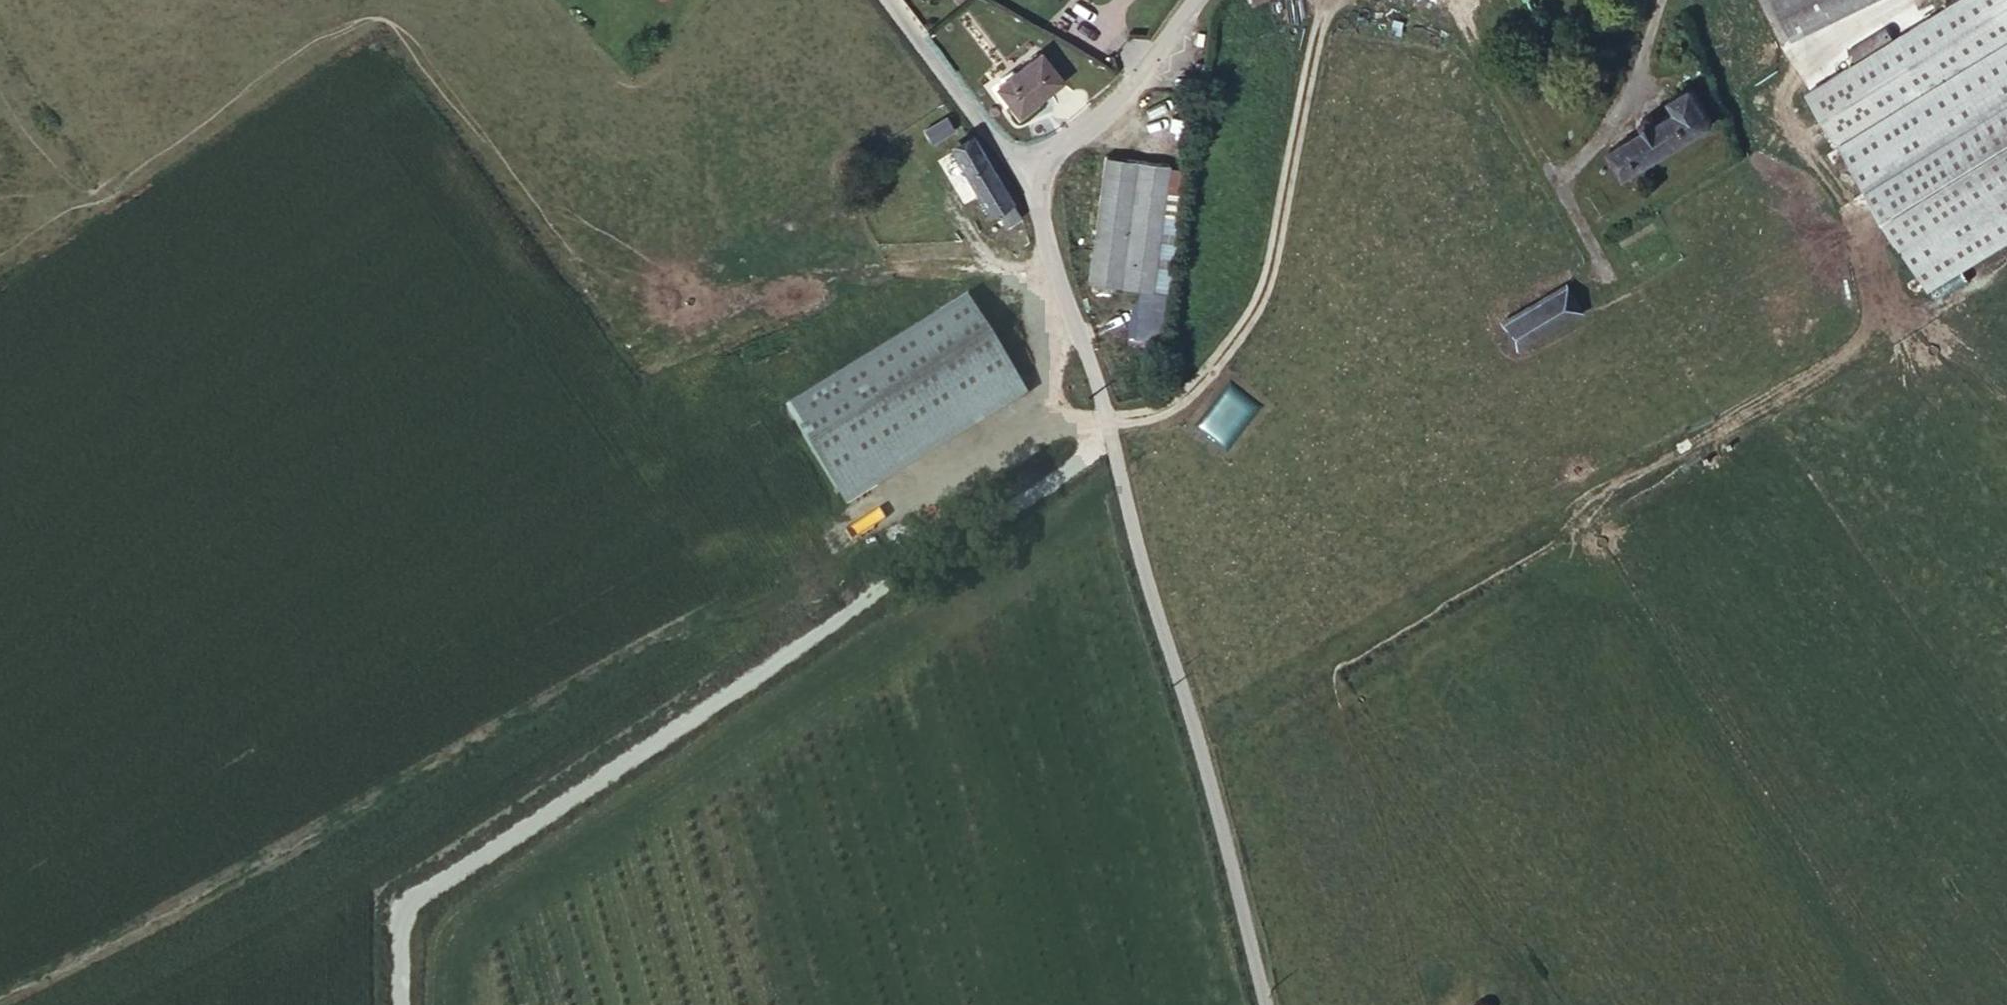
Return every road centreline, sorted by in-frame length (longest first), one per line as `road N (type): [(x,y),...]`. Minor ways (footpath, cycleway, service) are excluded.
road 1 (track): [(1107,441),(398,910),(393,1004)]
road 2 (unclassified): [(1260,1004),(1025,155)]
road 3 (track): [(1102,422),(1143,417),(1186,396),(1235,344),(1268,292),(1322,29)]
road 4 (unclassified): [(1025,155),(1058,144),(1102,107),(1190,0)]
road 5 (unclassified): [(885,0),(977,129),(1025,155)]

